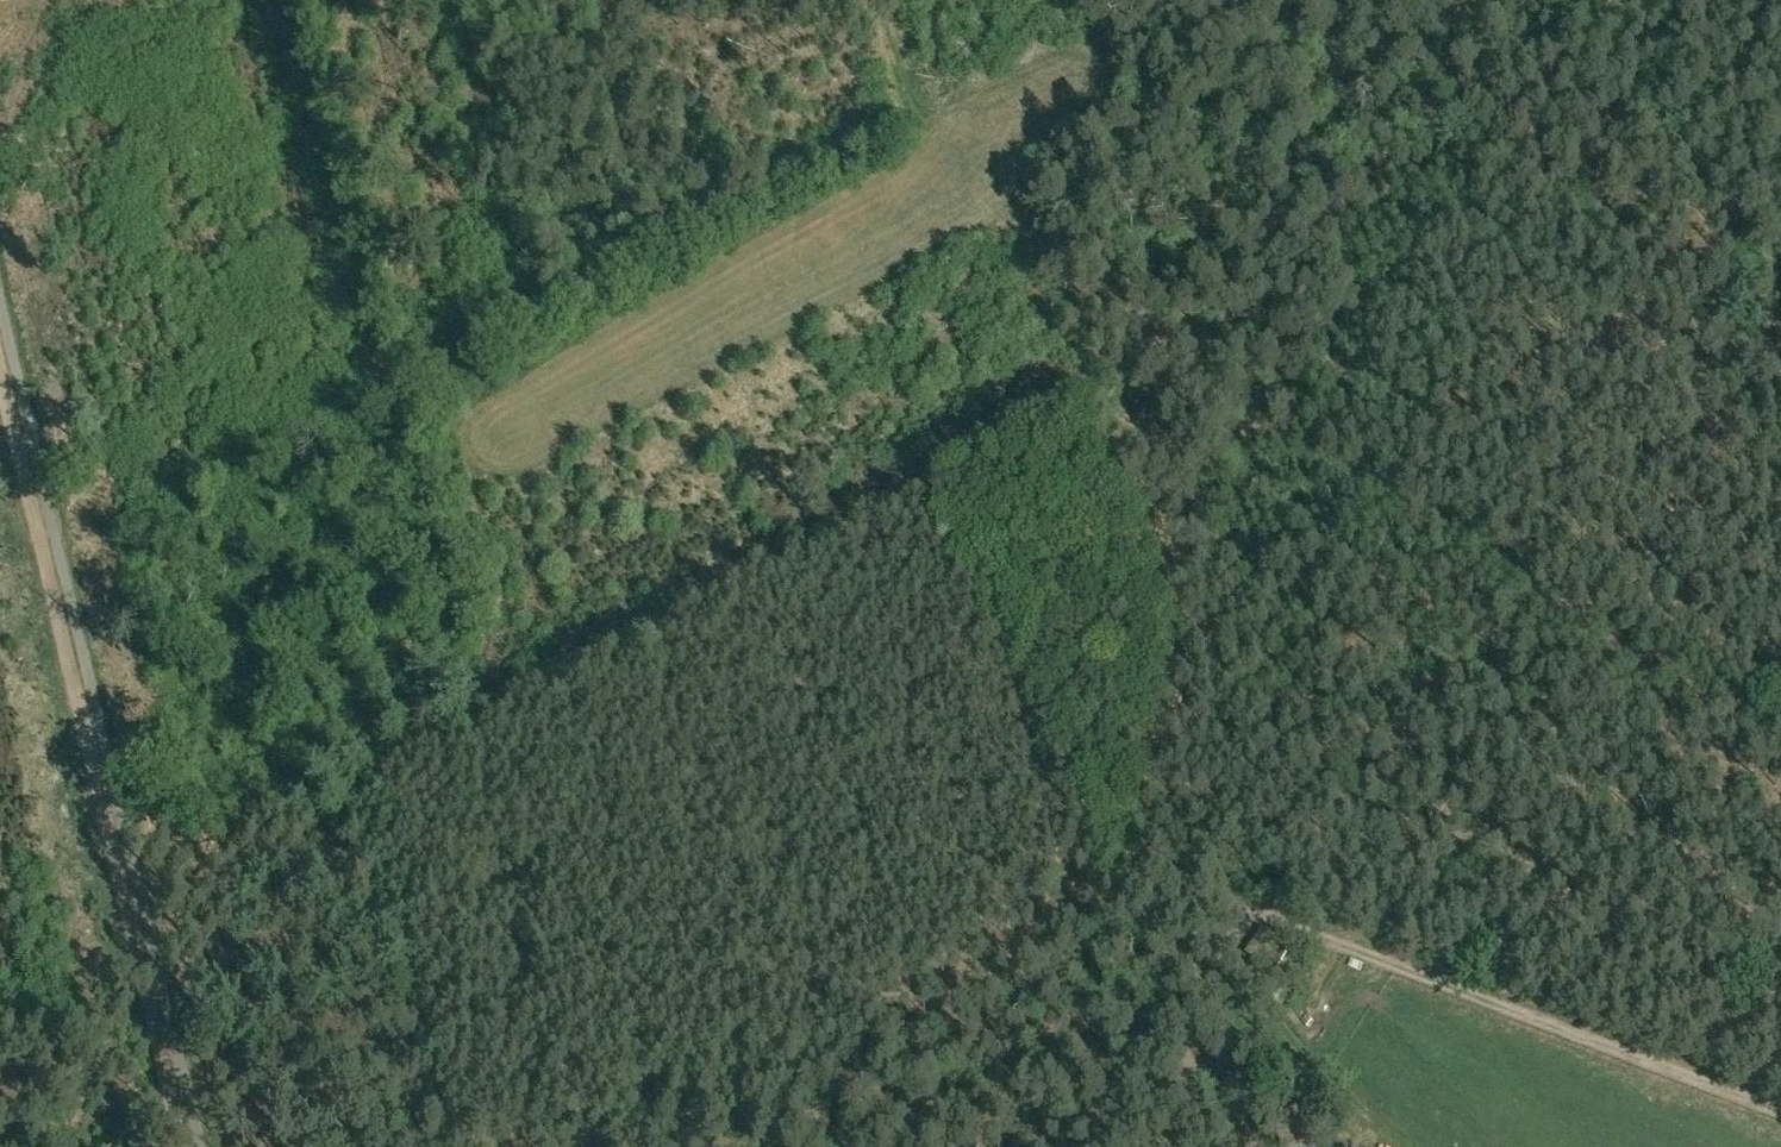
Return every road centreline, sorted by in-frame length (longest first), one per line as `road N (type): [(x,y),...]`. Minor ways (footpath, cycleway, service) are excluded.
road 1 (track): [(182,1146),(0,391)]
road 2 (track): [(1780,1127),(1342,956)]

